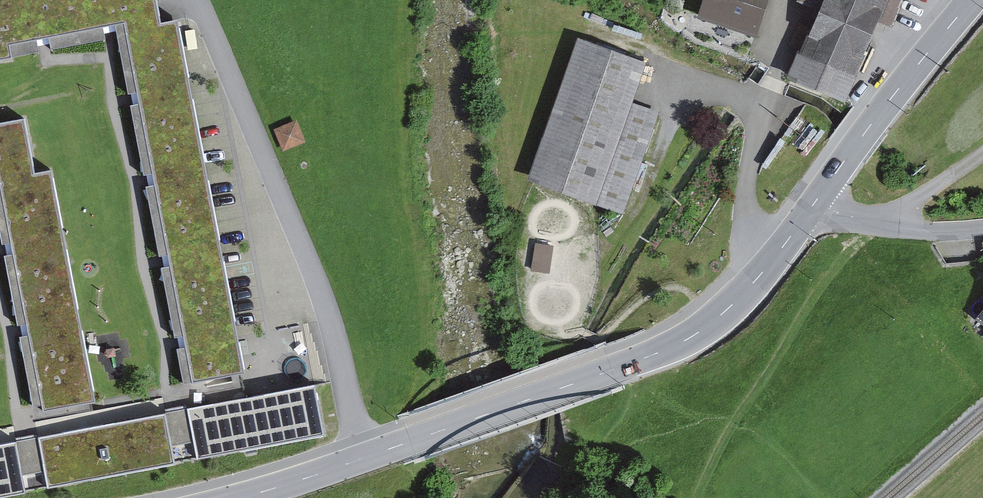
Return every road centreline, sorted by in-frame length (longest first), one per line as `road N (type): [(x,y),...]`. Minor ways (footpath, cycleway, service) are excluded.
road 1 (secondary): [(365,457),(678,345),(750,286),(816,201)]
road 2 (residential): [(365,457),(319,292),(196,0)]
road 3 (secondary): [(816,201),(970,0)]
road 4 (secondary): [(241,497),(365,457)]
road 5 (unclassified): [(982,156),(874,224)]

